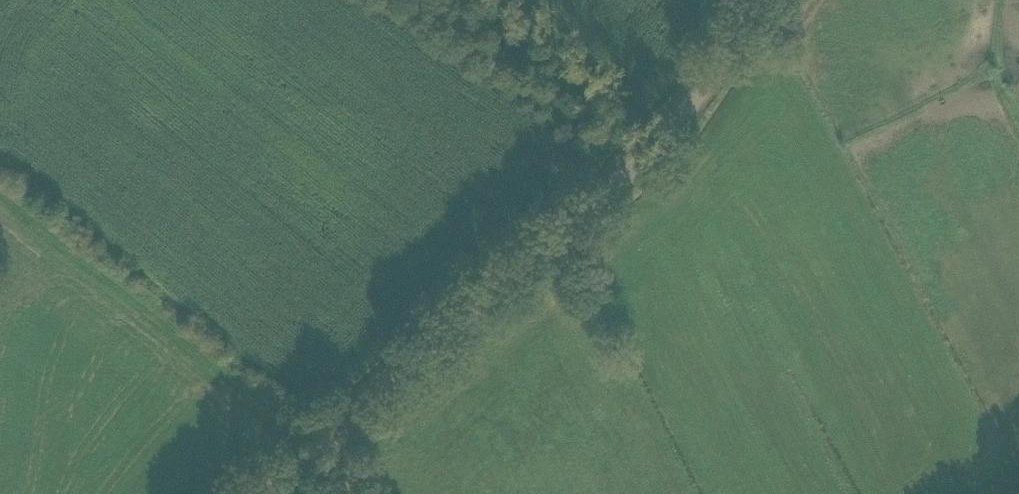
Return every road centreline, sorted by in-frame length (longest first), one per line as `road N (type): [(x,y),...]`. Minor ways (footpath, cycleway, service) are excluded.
road 1 (unclassified): [(277,493),(688,127),(775,0)]

